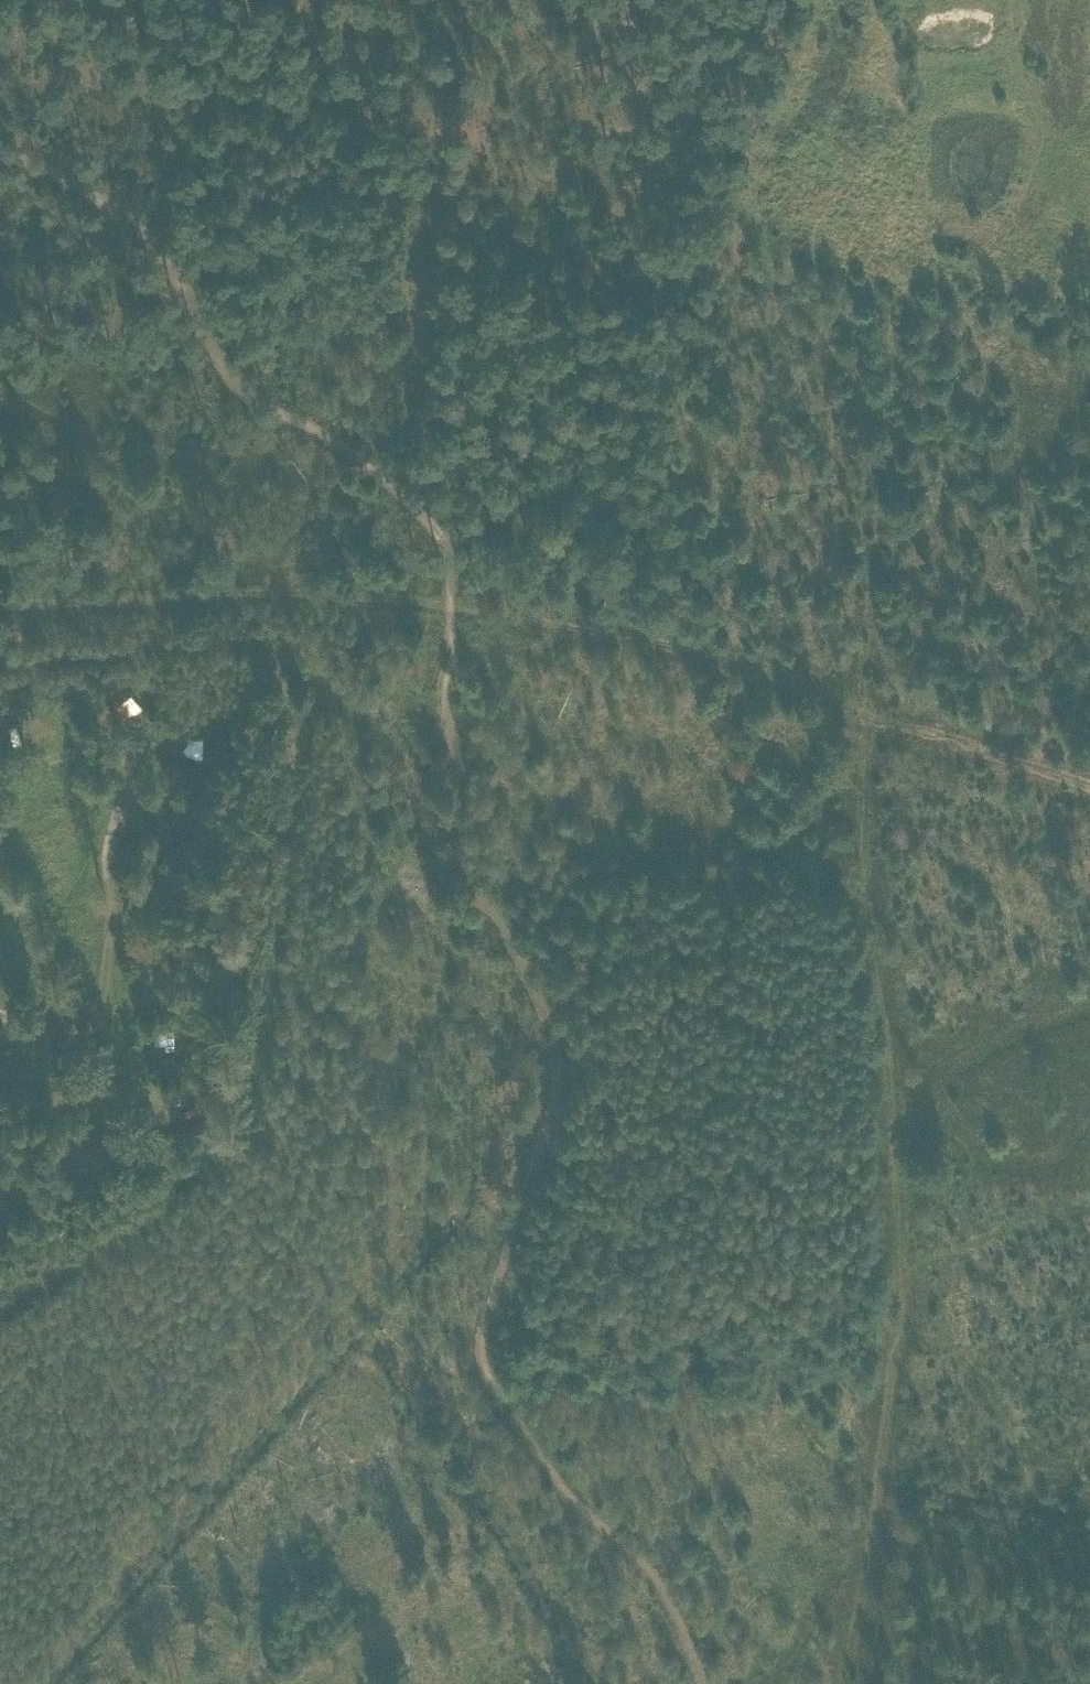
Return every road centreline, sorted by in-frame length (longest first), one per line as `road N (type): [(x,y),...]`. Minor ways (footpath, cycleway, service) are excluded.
road 1 (track): [(447,607),(451,669),(441,701),(457,755),(441,847),(529,975),(566,1063),(484,1354),(519,1423),(579,1504),(671,1602),(700,1683)]
road 2 (track): [(447,607),(447,542),(393,482),(338,443),(245,399),(214,359),(160,244),(68,184),(0,154)]
road 3 (track): [(447,607),(322,595),(0,607)]

